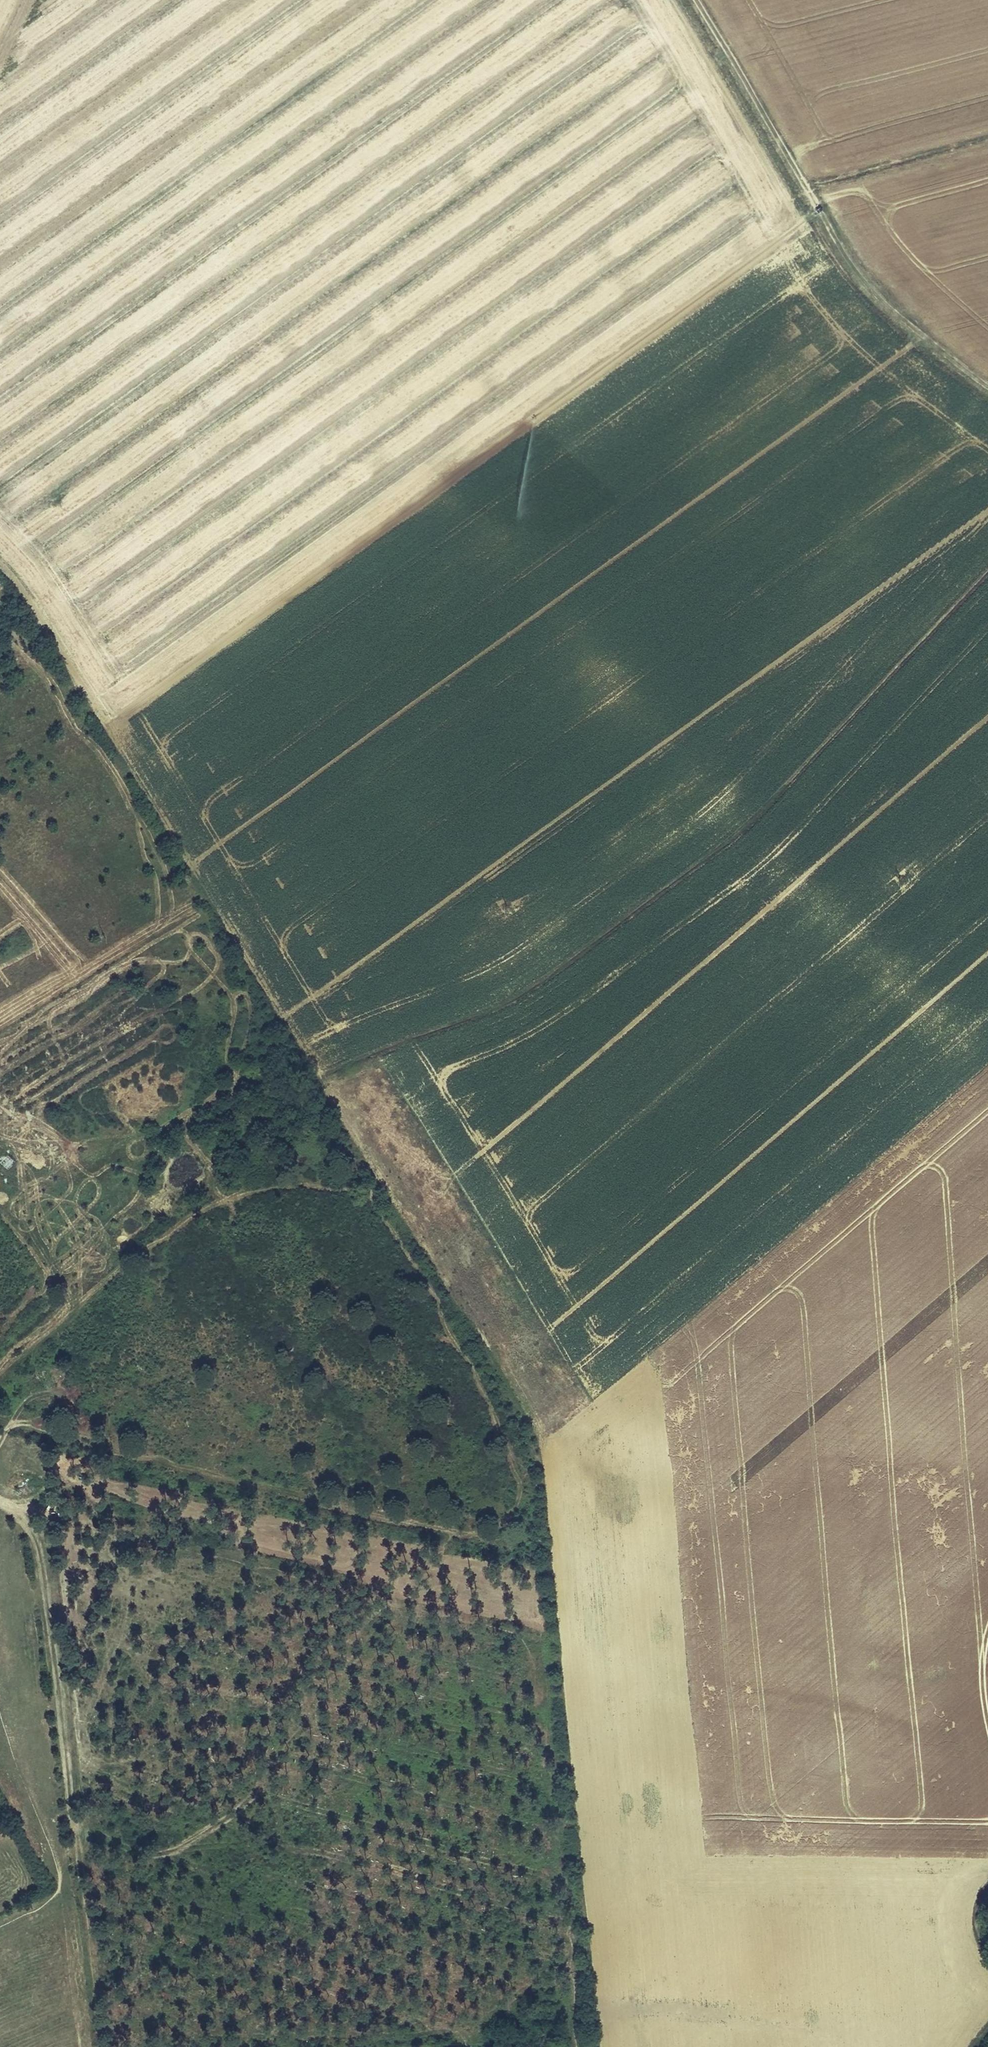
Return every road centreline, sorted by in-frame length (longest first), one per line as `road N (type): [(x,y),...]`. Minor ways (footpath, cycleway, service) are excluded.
road 1 (track): [(693,0),(878,301),(987,391)]

